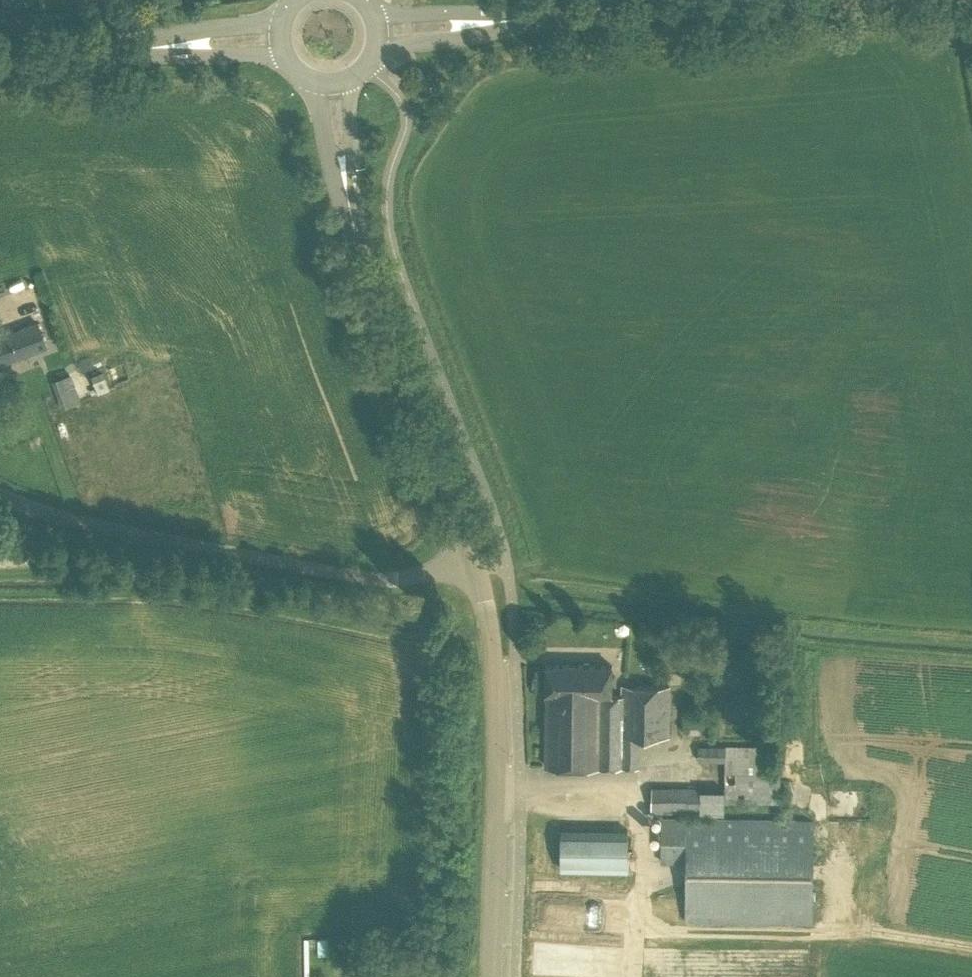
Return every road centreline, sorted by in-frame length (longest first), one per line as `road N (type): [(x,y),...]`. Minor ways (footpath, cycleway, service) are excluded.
road 1 (unclassified): [(477,569),(393,582),(106,533),(0,501)]
road 2 (tertiary): [(492,976),(497,665),(477,569)]
road 3 (tertiary): [(477,569),(354,229)]
road 4 (tertiary): [(551,21),(845,0)]
road 5 (tertiary): [(551,21),(374,14)]
road 6 (tertiary): [(378,54),(551,21)]
road 7 (tertiary): [(282,17),(119,52)]
road 8 (tertiary): [(119,52),(282,61)]
road 9 (tertiary): [(354,229),(354,84)]
road 10 (tertiary): [(318,90),(328,163),(354,229)]

